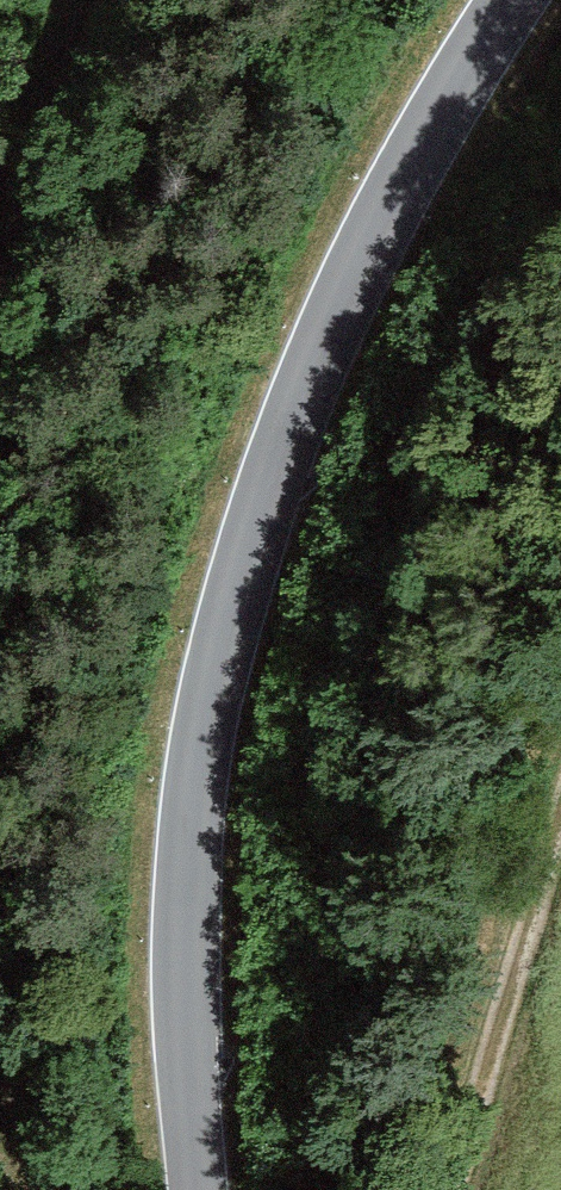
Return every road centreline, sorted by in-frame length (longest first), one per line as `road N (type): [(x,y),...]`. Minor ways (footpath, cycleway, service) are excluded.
road 1 (tertiary): [(193,1189),(179,1038),(214,655),(494,0)]
road 2 (track): [(83,0),(0,461)]
road 3 (track): [(497,1189),(560,940)]

